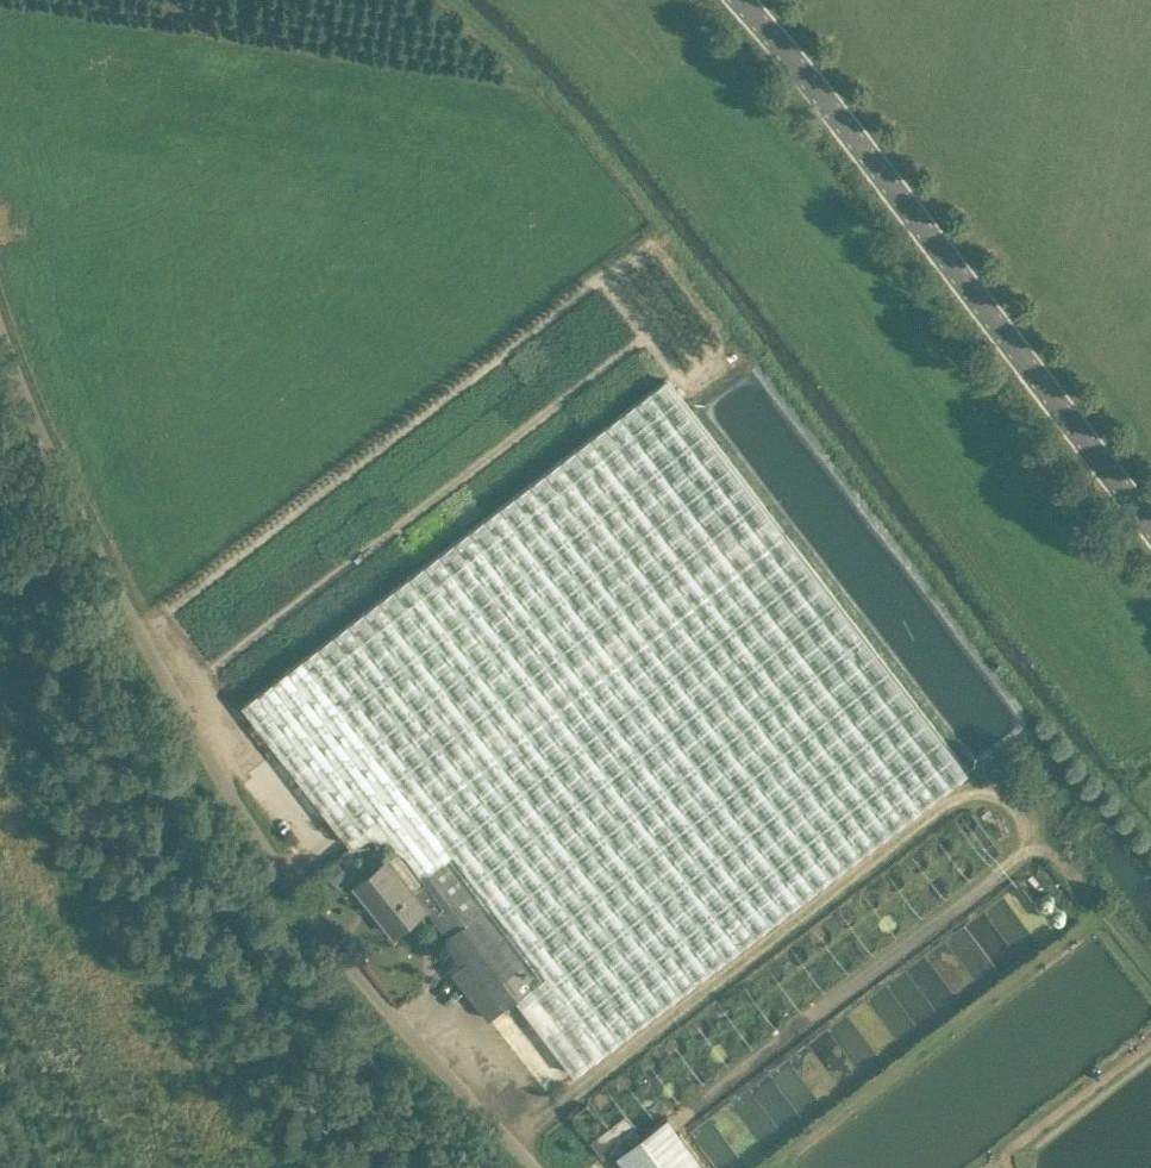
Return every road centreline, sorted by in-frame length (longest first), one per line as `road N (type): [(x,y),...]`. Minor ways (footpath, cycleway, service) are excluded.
road 1 (unclassified): [(537,1167),(320,925),(212,761),(39,430),(0,331)]
road 2 (tertiary): [(1150,520),(743,0)]

